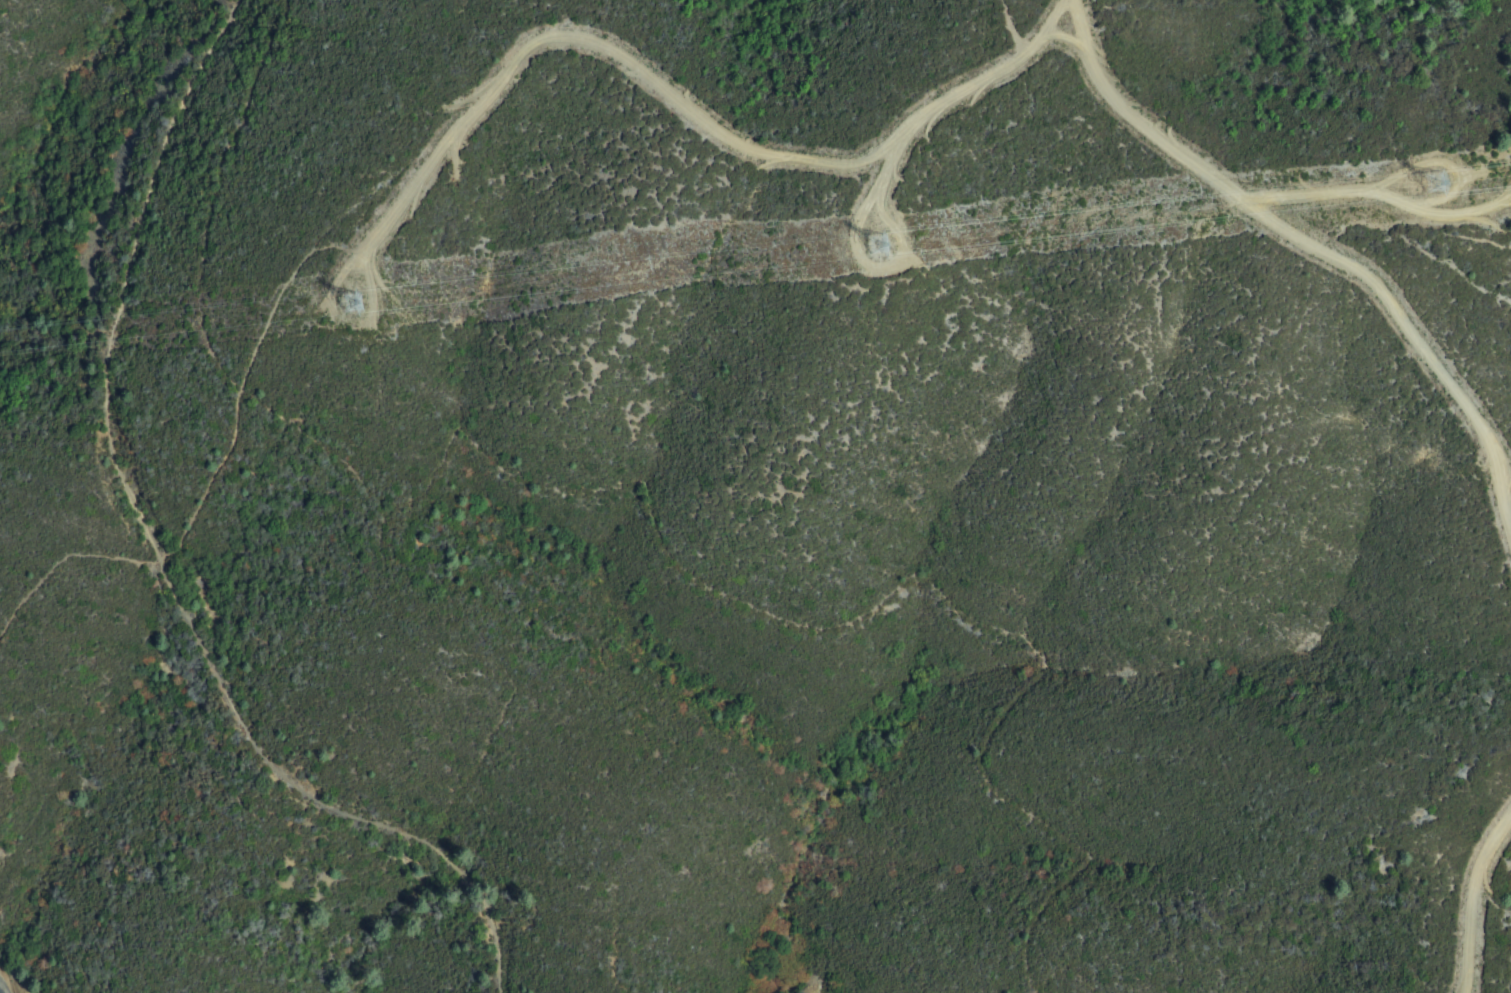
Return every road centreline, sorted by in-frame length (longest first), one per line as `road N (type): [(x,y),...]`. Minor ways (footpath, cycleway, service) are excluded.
road 1 (track): [(248,0),(172,122),(160,160),(107,385),(114,464),(249,743),(296,793),(327,811),(414,834),(453,859),(493,908),(507,992)]
road 2 (residential): [(1081,36),(1041,43),(939,103),(873,157),(808,163),(773,160),(727,141),(617,51),(568,36),(540,40),(520,52),(361,251)]
road 3 (residential): [(1510,497),(1494,441),(1378,281),(1288,231),(1129,114),(1090,64),(1073,0)]
road 4 (track): [(361,251),(329,247),(294,259),(244,376),(241,440),(174,549),(158,557)]
road 5 (residential): [(1470,992),(1480,890),(1510,827)]

